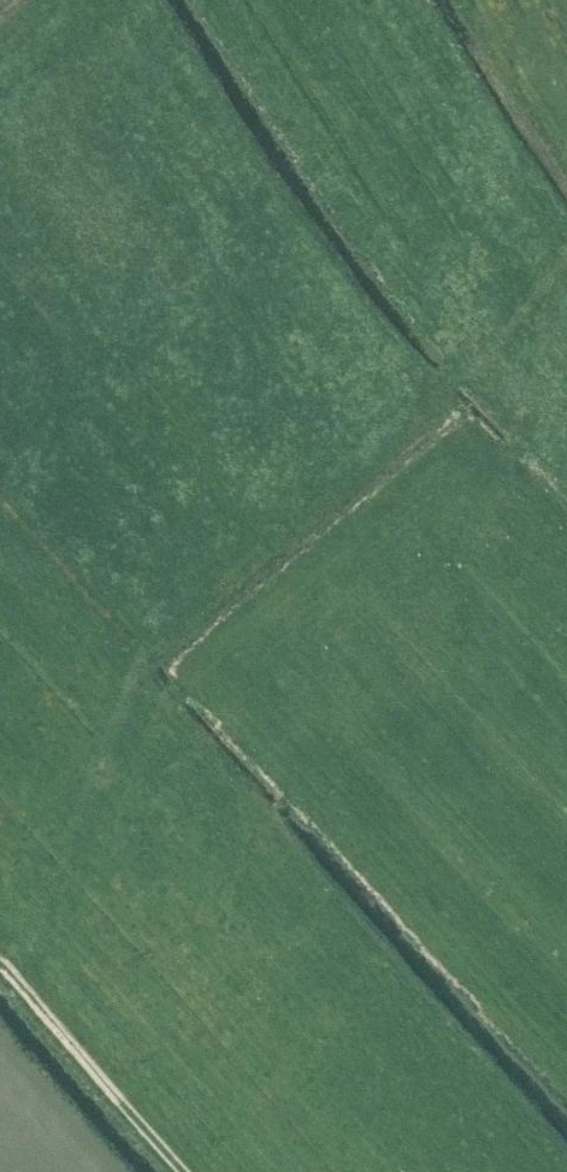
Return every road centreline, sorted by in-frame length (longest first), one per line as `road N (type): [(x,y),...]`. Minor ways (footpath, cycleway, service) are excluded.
road 1 (track): [(0,959),(187,1171)]

